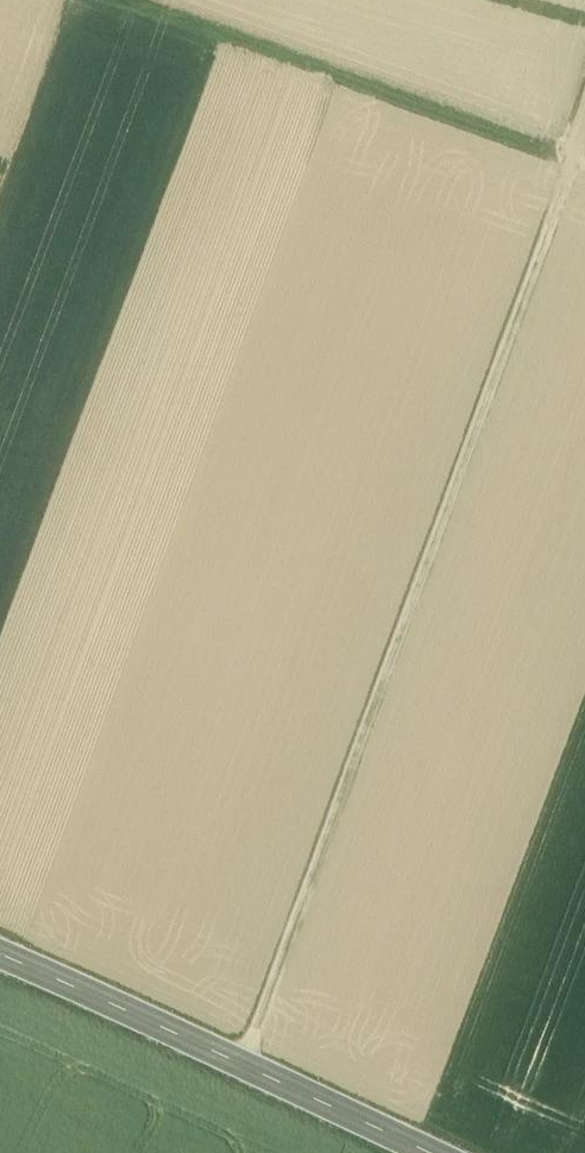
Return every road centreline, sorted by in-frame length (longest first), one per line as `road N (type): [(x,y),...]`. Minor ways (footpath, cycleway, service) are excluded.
road 1 (track): [(584,120),(236,1067)]
road 2 (track): [(584,166),(120,0)]
road 3 (unclassified): [(423,1152),(0,959)]

